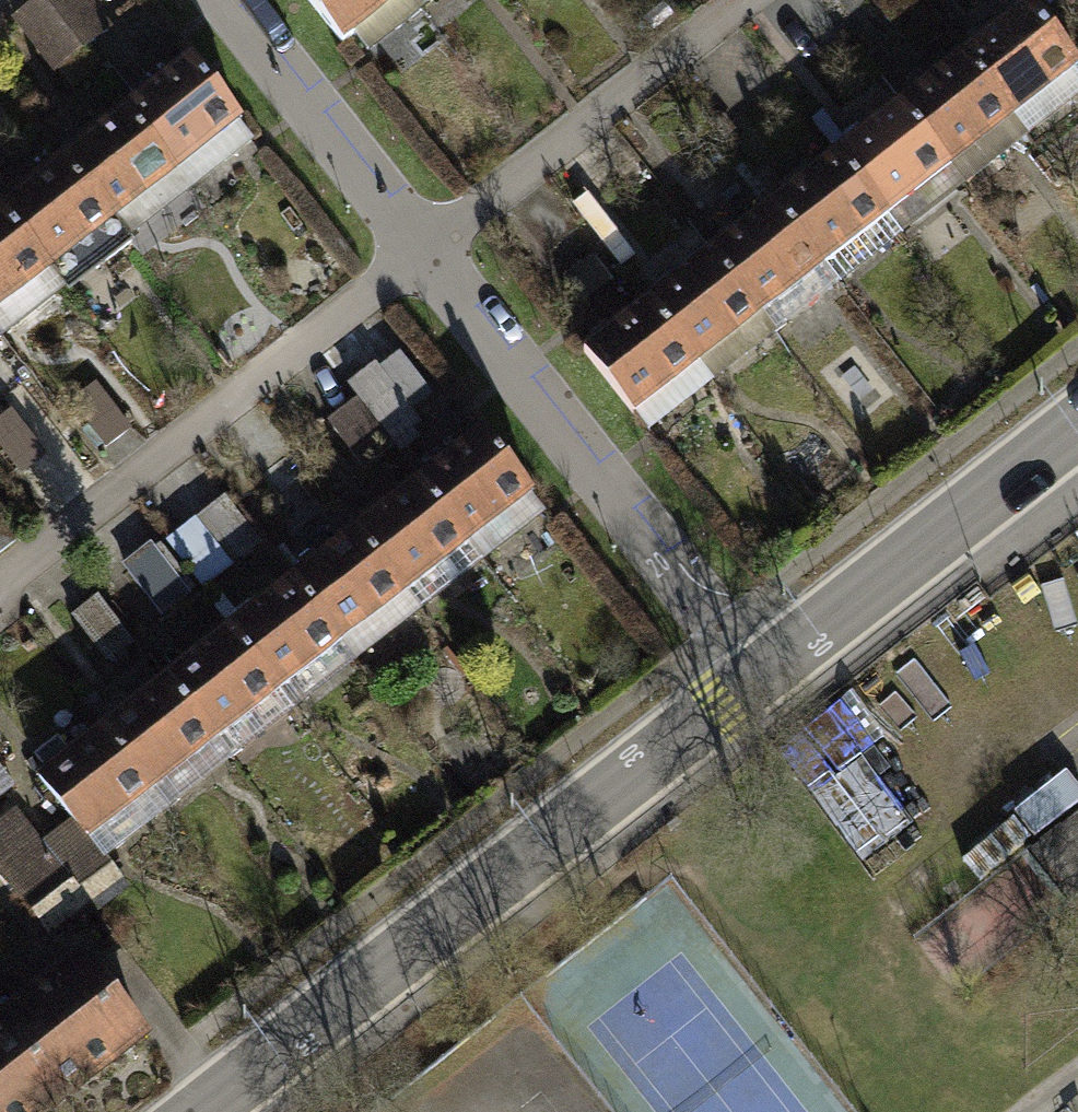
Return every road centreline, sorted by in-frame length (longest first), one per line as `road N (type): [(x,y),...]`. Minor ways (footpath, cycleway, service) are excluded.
road 1 (tertiary): [(201,1111),(754,678)]
road 2 (residential): [(419,255),(754,678)]
road 3 (residential): [(0,579),(419,255)]
road 4 (residential): [(419,255),(750,0)]
road 5 (tertiary): [(754,678),(1077,428)]
road 6 (residential): [(217,0),(419,255)]

